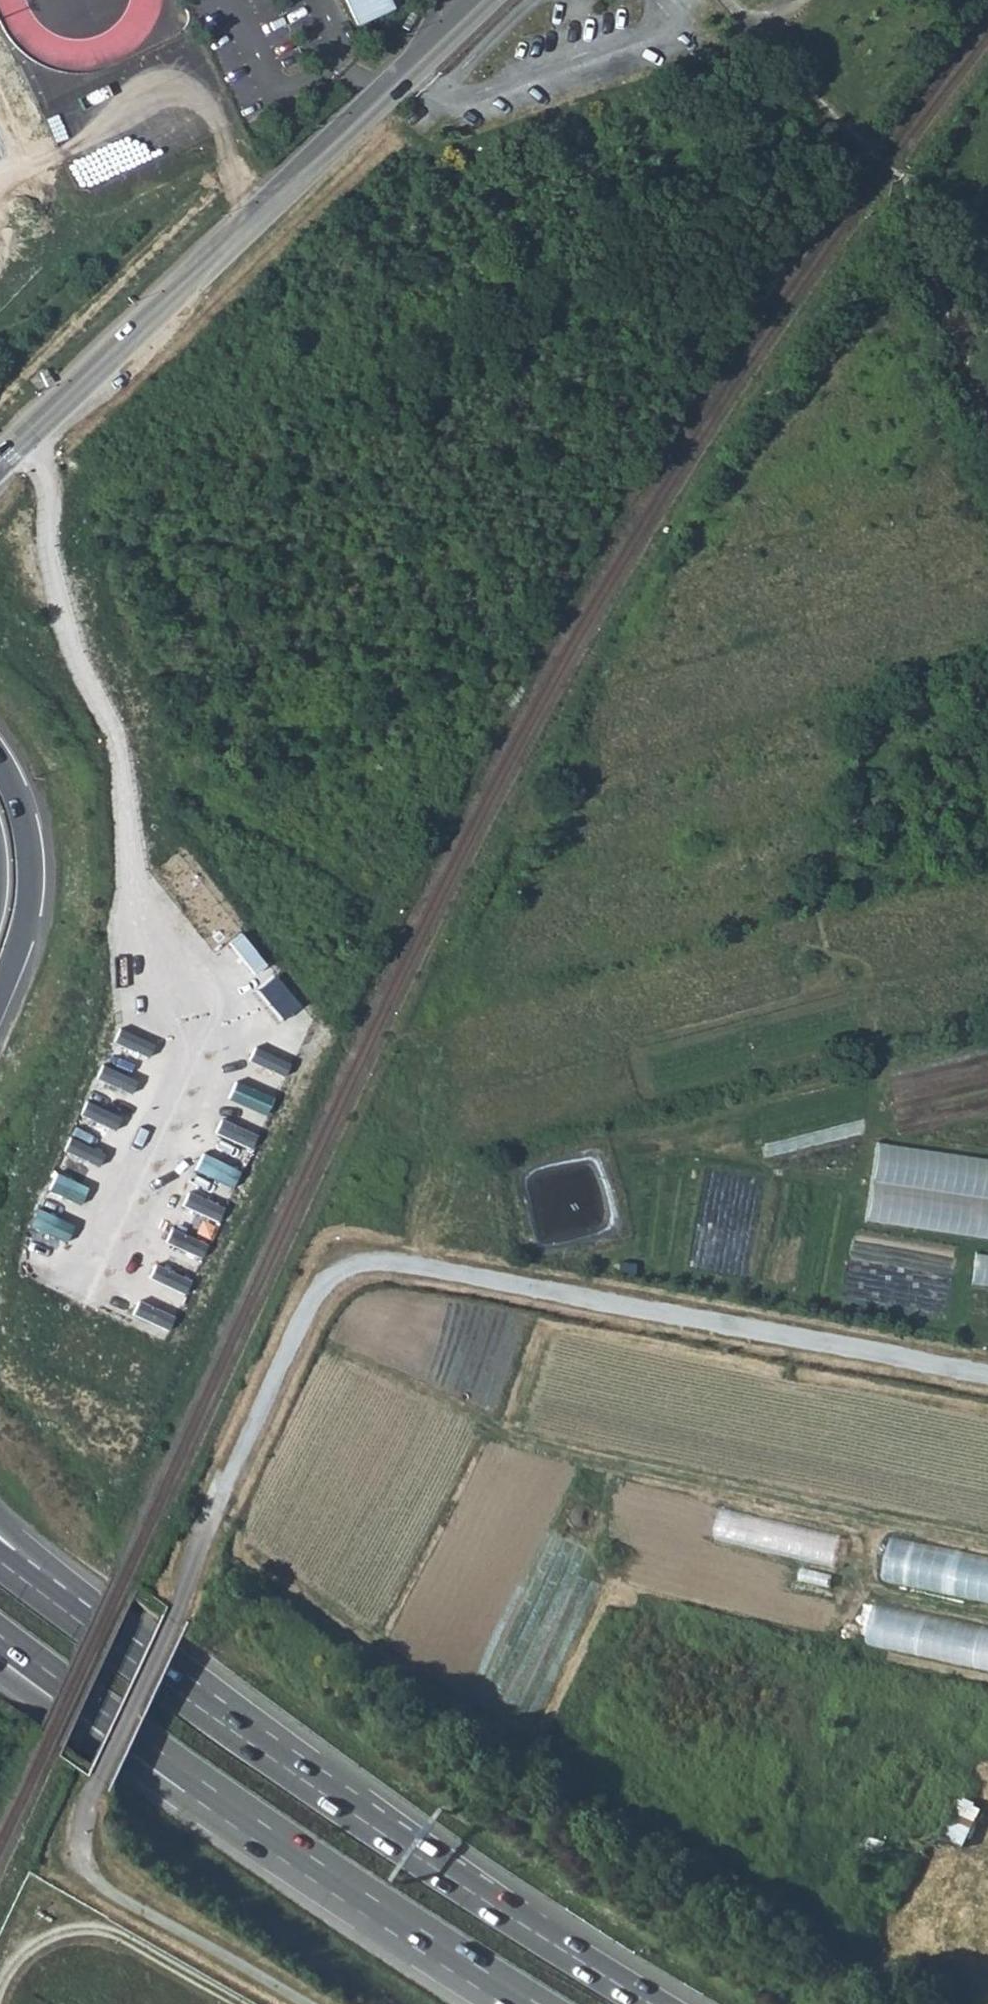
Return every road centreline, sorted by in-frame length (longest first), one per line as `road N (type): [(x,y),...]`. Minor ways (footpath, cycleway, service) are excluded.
road 1 (track): [(301,2003),(96,1884),(79,1845),(96,1783),(175,1610),(196,1541),(322,1282),(345,1267),(395,1262),(987,1376)]
road 2 (trunk): [(650,2003),(392,1840),(25,1579)]
road 3 (residential): [(482,0),(0,463)]
road 4 (trunk): [(222,1794),(537,2003)]
road 5 (trunk): [(0,1636),(222,1794)]
road 6 (trunk): [(0,1673),(159,1787),(222,1794)]
road 7 (trunk): [(0,999),(34,889),(19,798),(0,765)]

